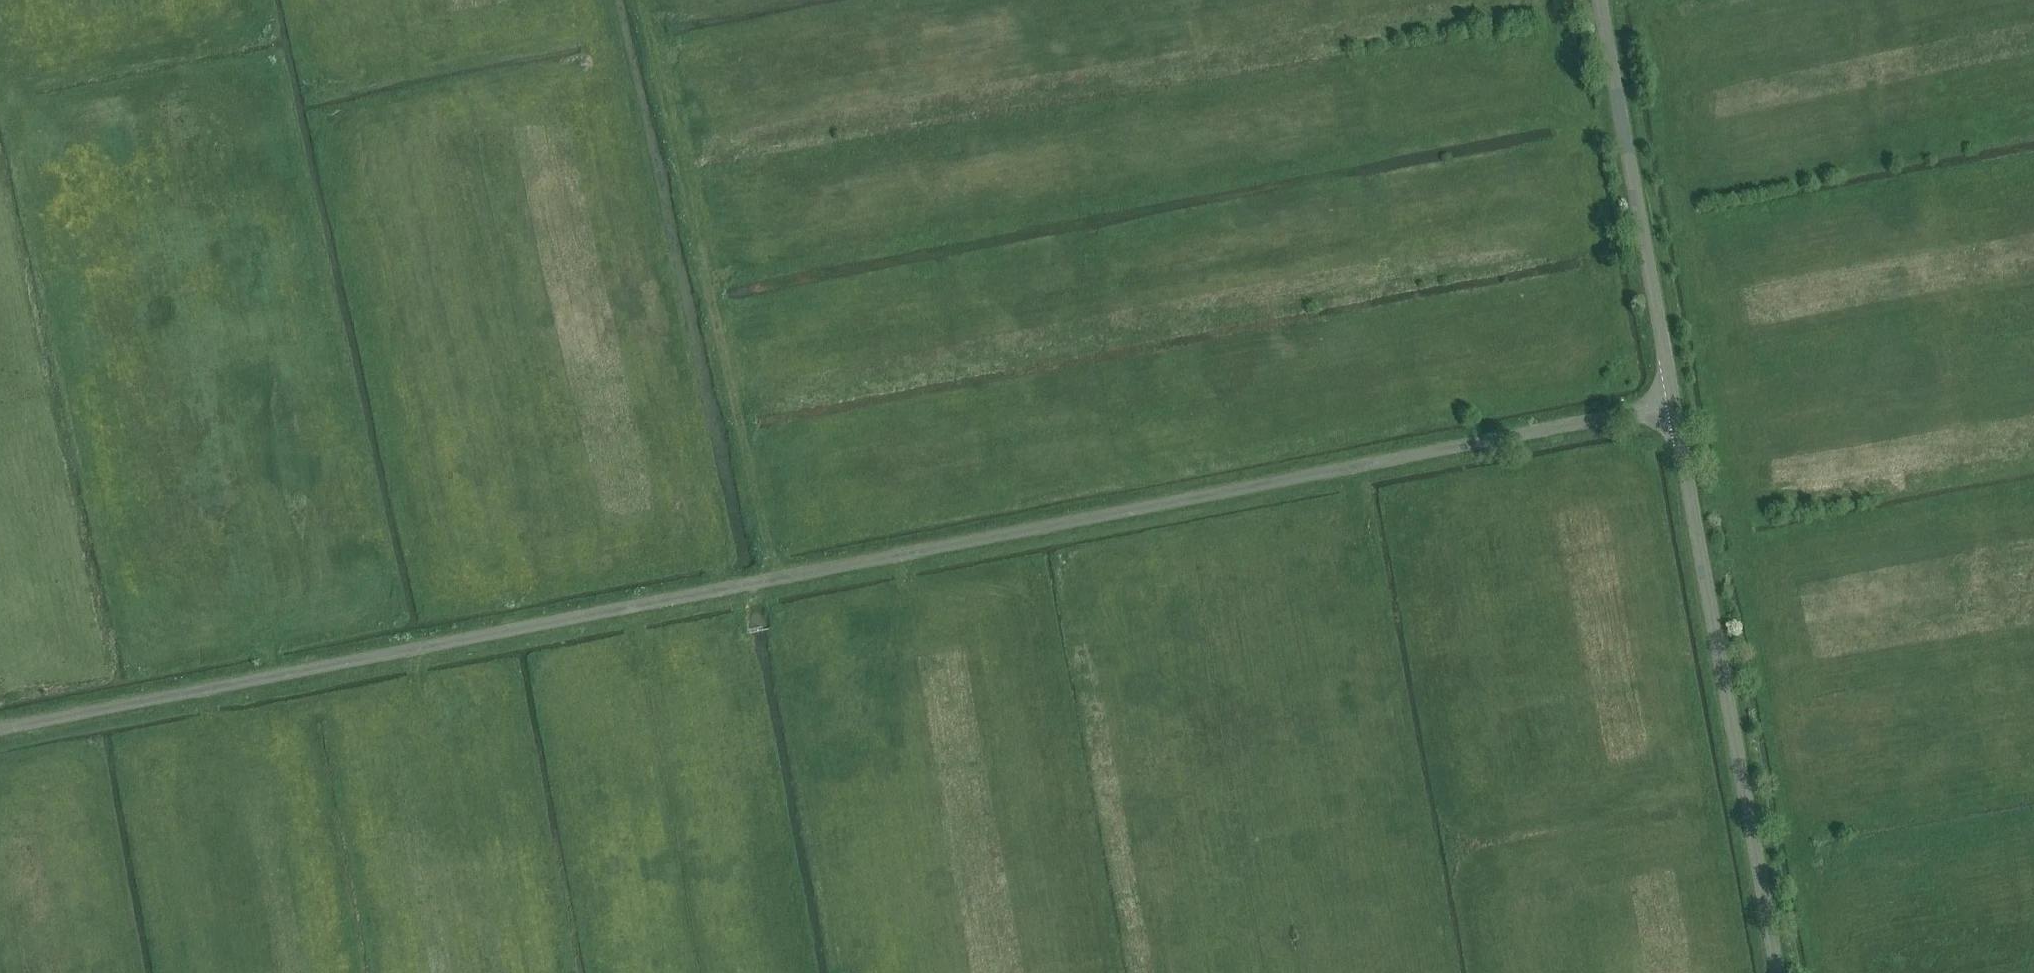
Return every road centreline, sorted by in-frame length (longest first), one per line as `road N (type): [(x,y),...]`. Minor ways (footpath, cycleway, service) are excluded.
road 1 (unclassified): [(1776,972),(1592,0)]

